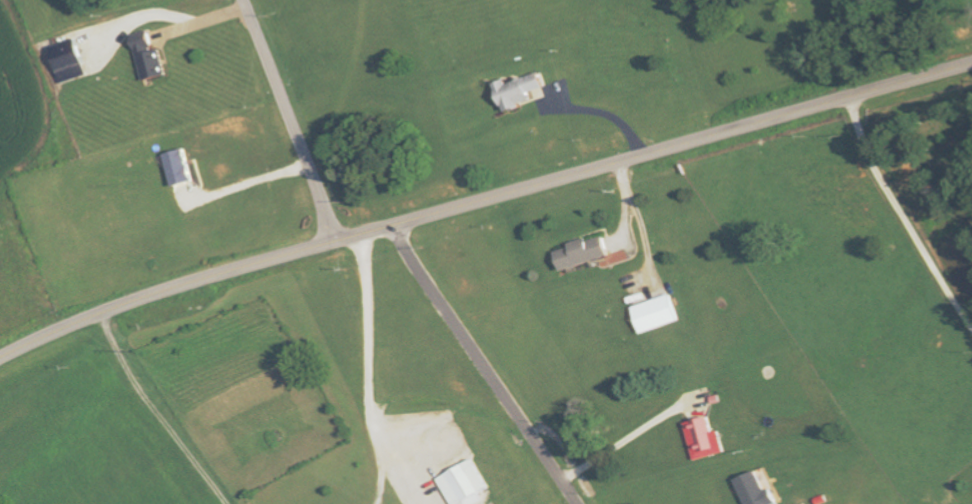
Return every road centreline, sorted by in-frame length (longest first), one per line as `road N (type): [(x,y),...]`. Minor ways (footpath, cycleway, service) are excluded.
road 1 (secondary): [(0,361),(178,288),(971,68)]
road 2 (residential): [(577,503),(415,267)]
road 3 (residential): [(342,241),(247,0)]

